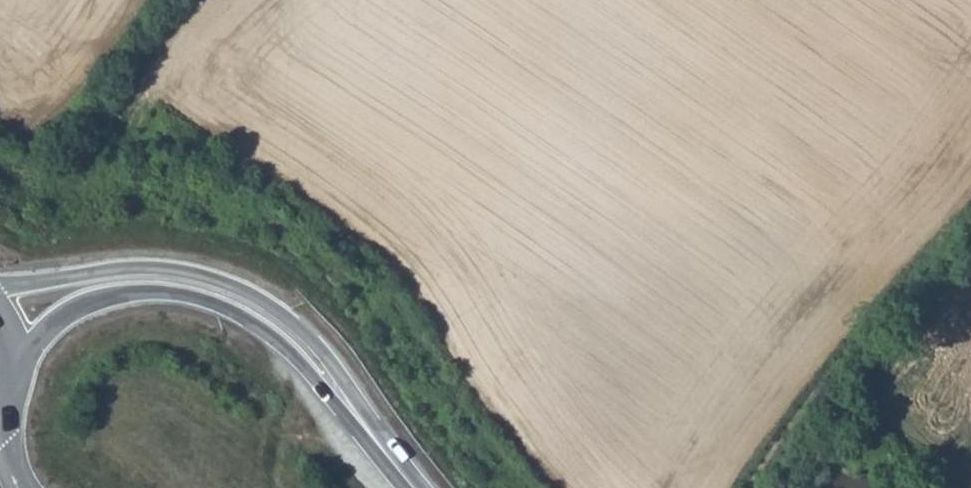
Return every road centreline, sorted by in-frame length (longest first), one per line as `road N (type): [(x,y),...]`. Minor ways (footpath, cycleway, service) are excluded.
road 1 (tertiary): [(365,417),(287,313),(235,282),(180,266),(111,265),(0,287)]
road 2 (tertiary): [(15,377),(46,333),(77,306),(169,289),(220,303),(271,333),(365,417)]

